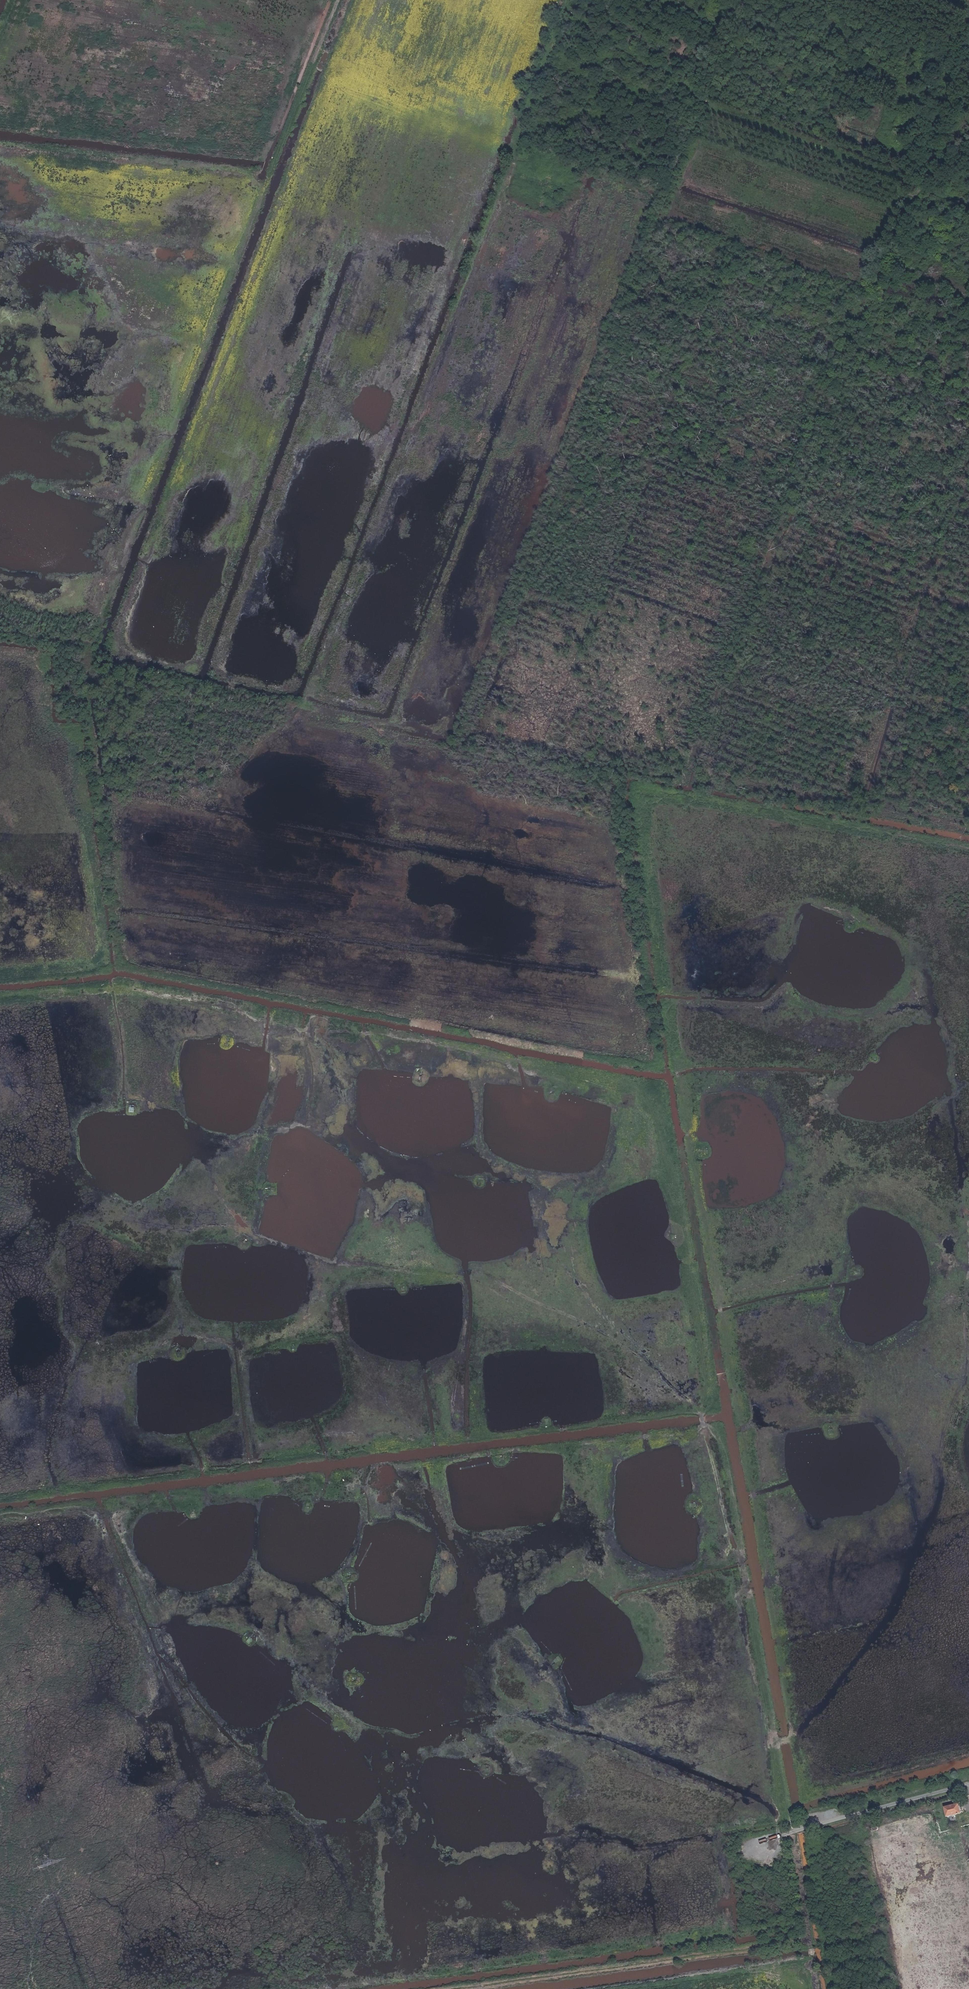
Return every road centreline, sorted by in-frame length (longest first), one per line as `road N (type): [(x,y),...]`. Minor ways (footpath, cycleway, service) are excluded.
road 1 (residential): [(968,1785),(796,1830)]

